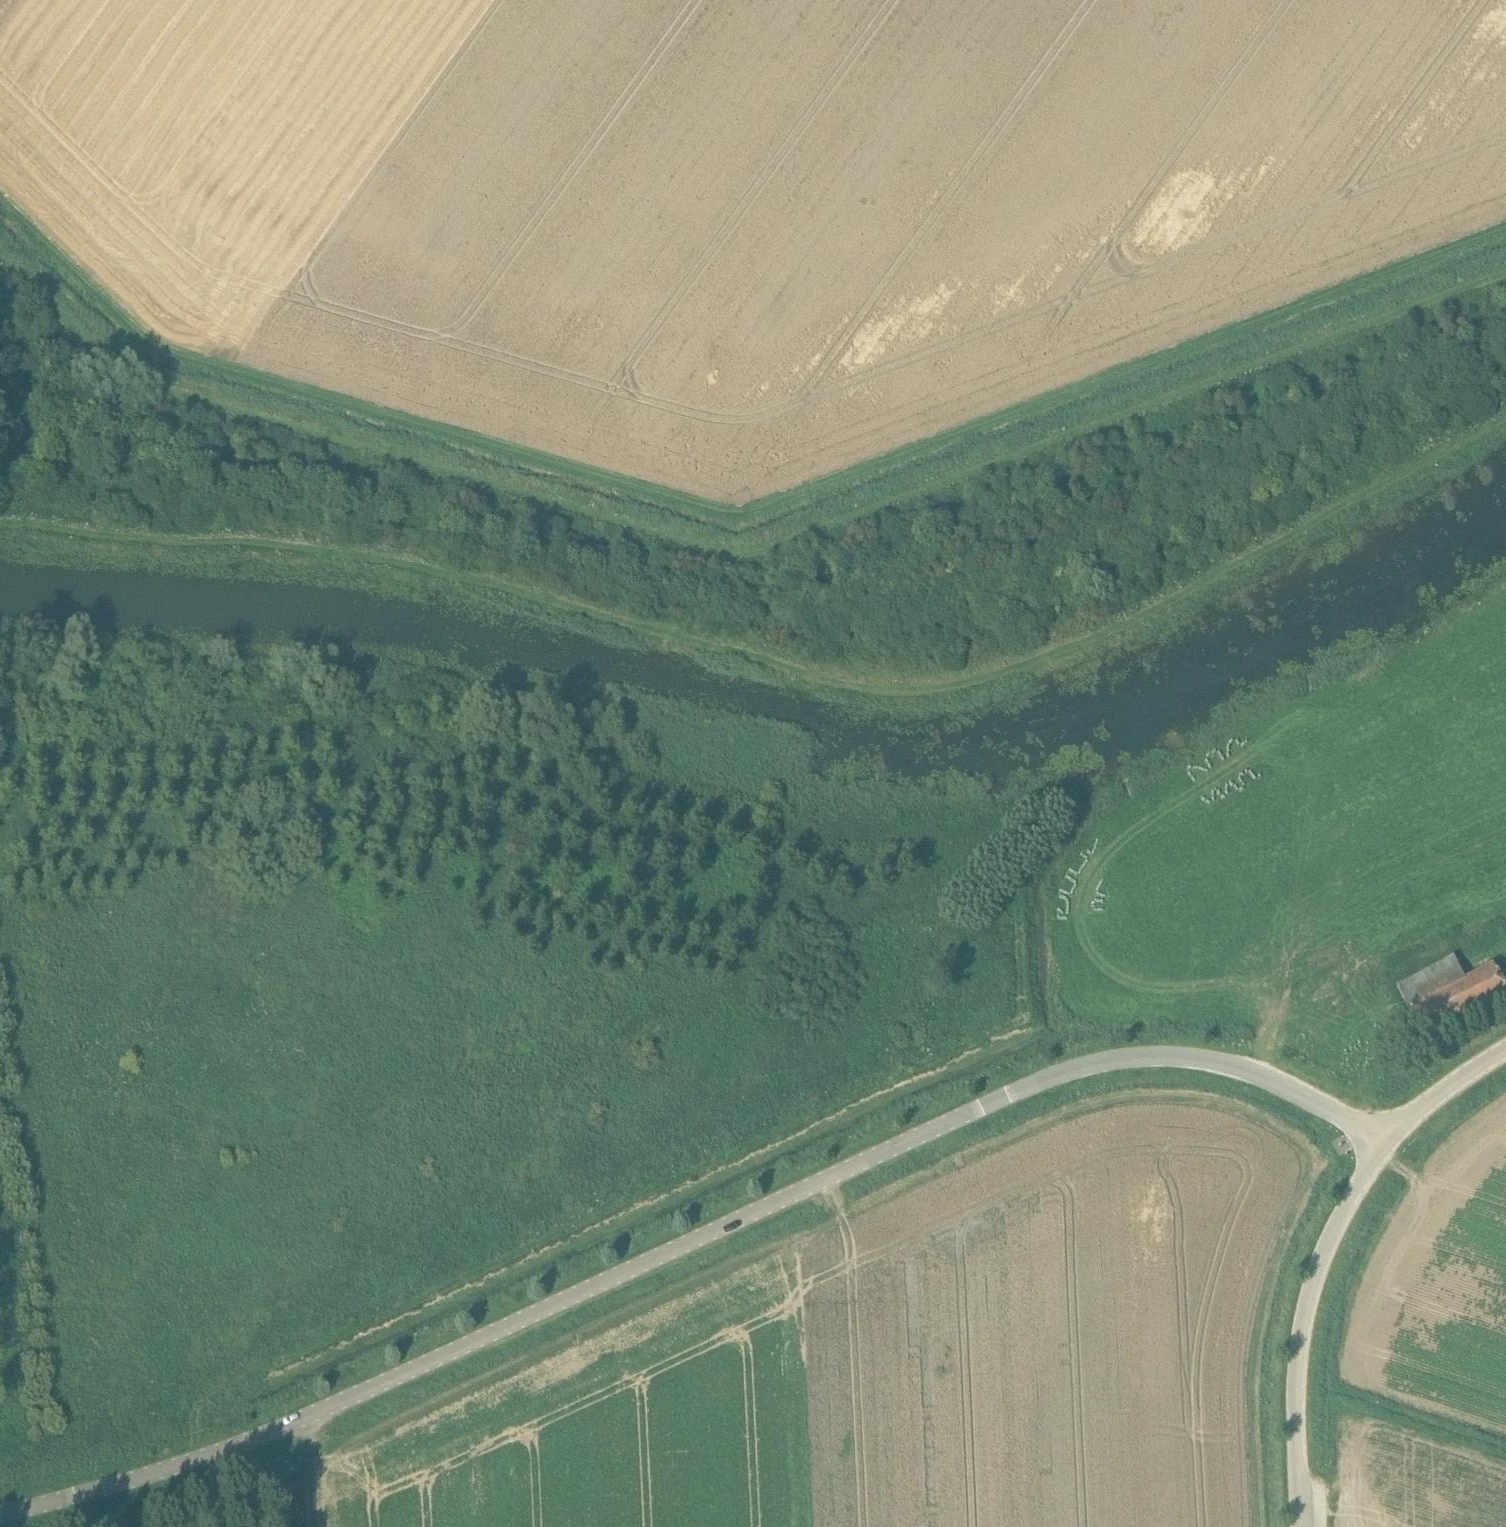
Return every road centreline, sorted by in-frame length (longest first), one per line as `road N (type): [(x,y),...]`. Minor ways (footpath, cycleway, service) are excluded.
road 1 (unclassified): [(0,1515),(108,1489),(305,1418),(1082,1062),(1168,1050),(1228,1060),(1379,1145)]
road 2 (unclassified): [(1300,1526),(1300,1385),(1309,1318),(1348,1194),(1379,1145)]
road 3 (unclassified): [(1379,1145),(1505,1055)]

